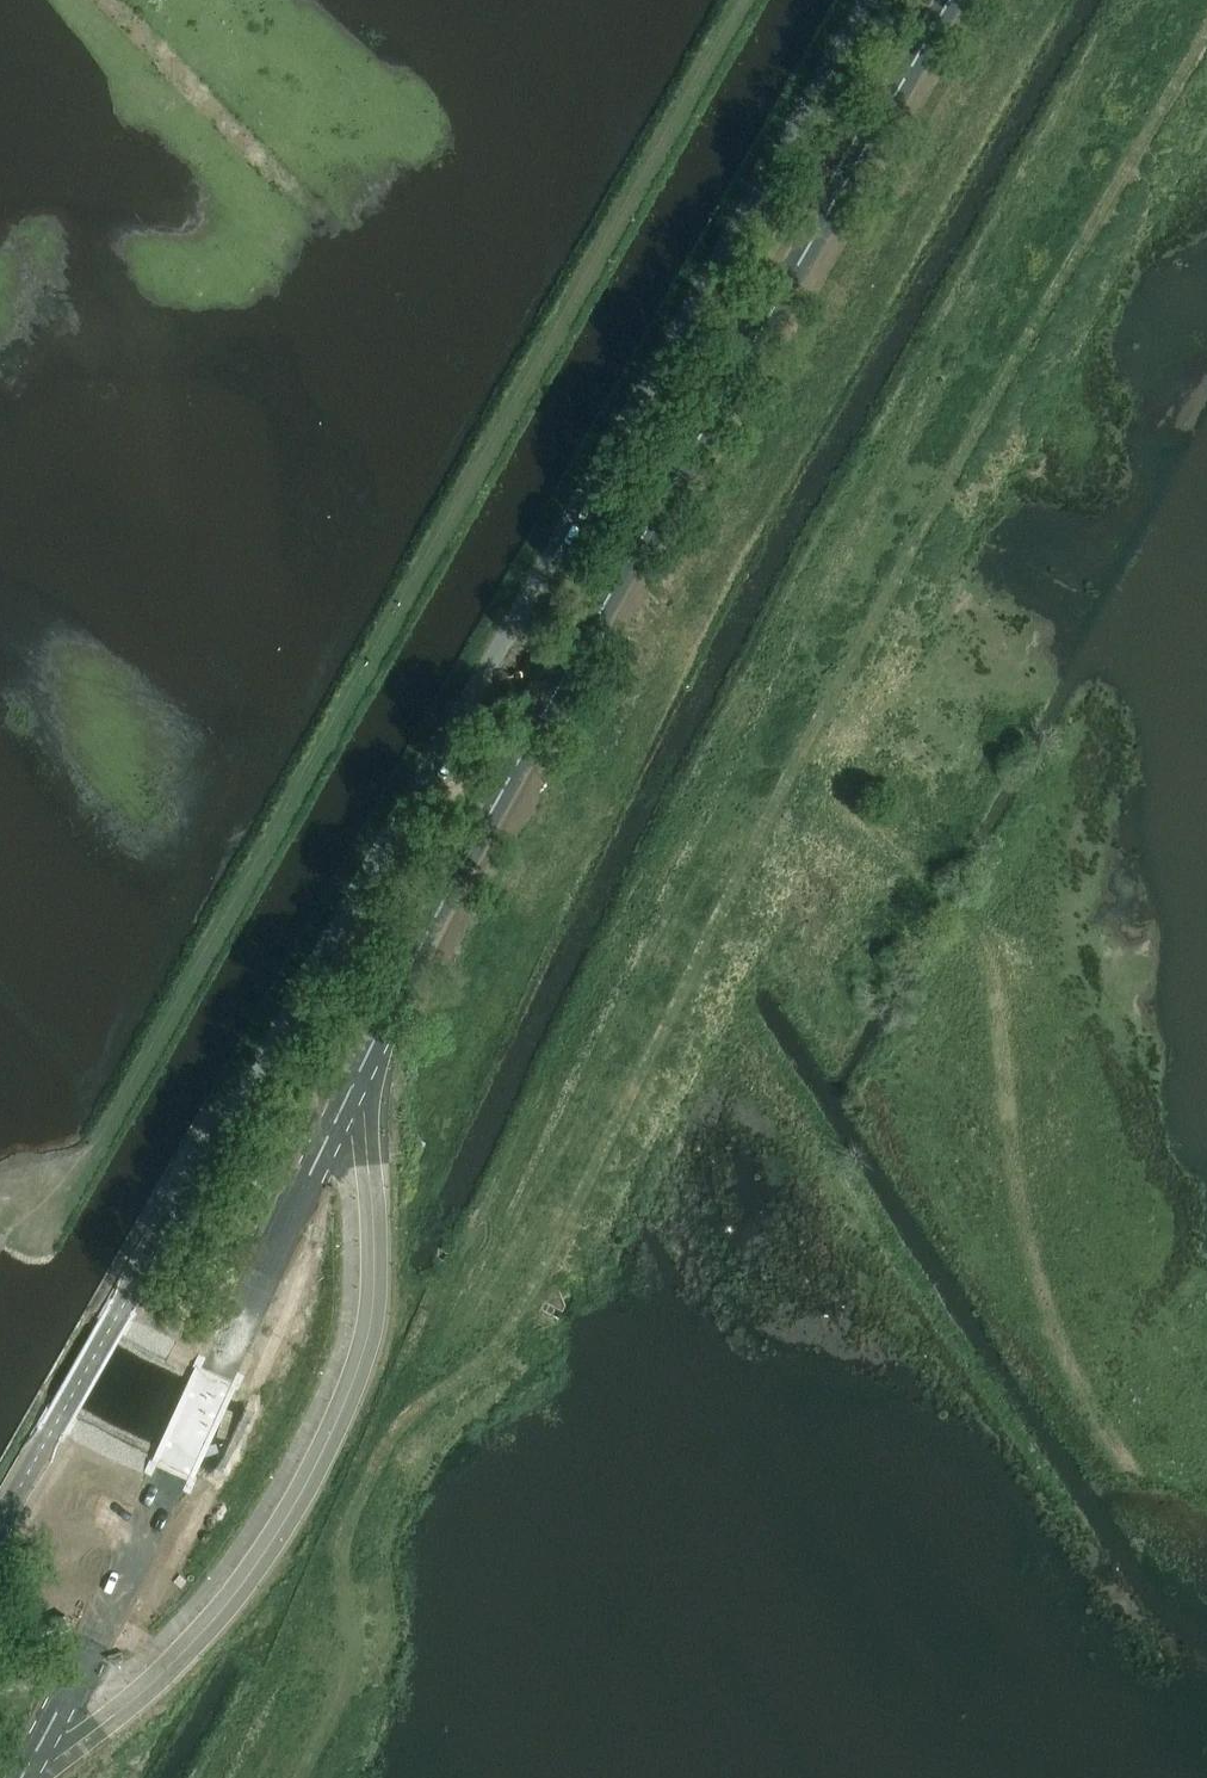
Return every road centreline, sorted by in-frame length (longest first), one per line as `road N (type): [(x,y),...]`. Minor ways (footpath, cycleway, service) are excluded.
road 1 (primary): [(13,1777),(151,1517),(466,857),(952,0)]

